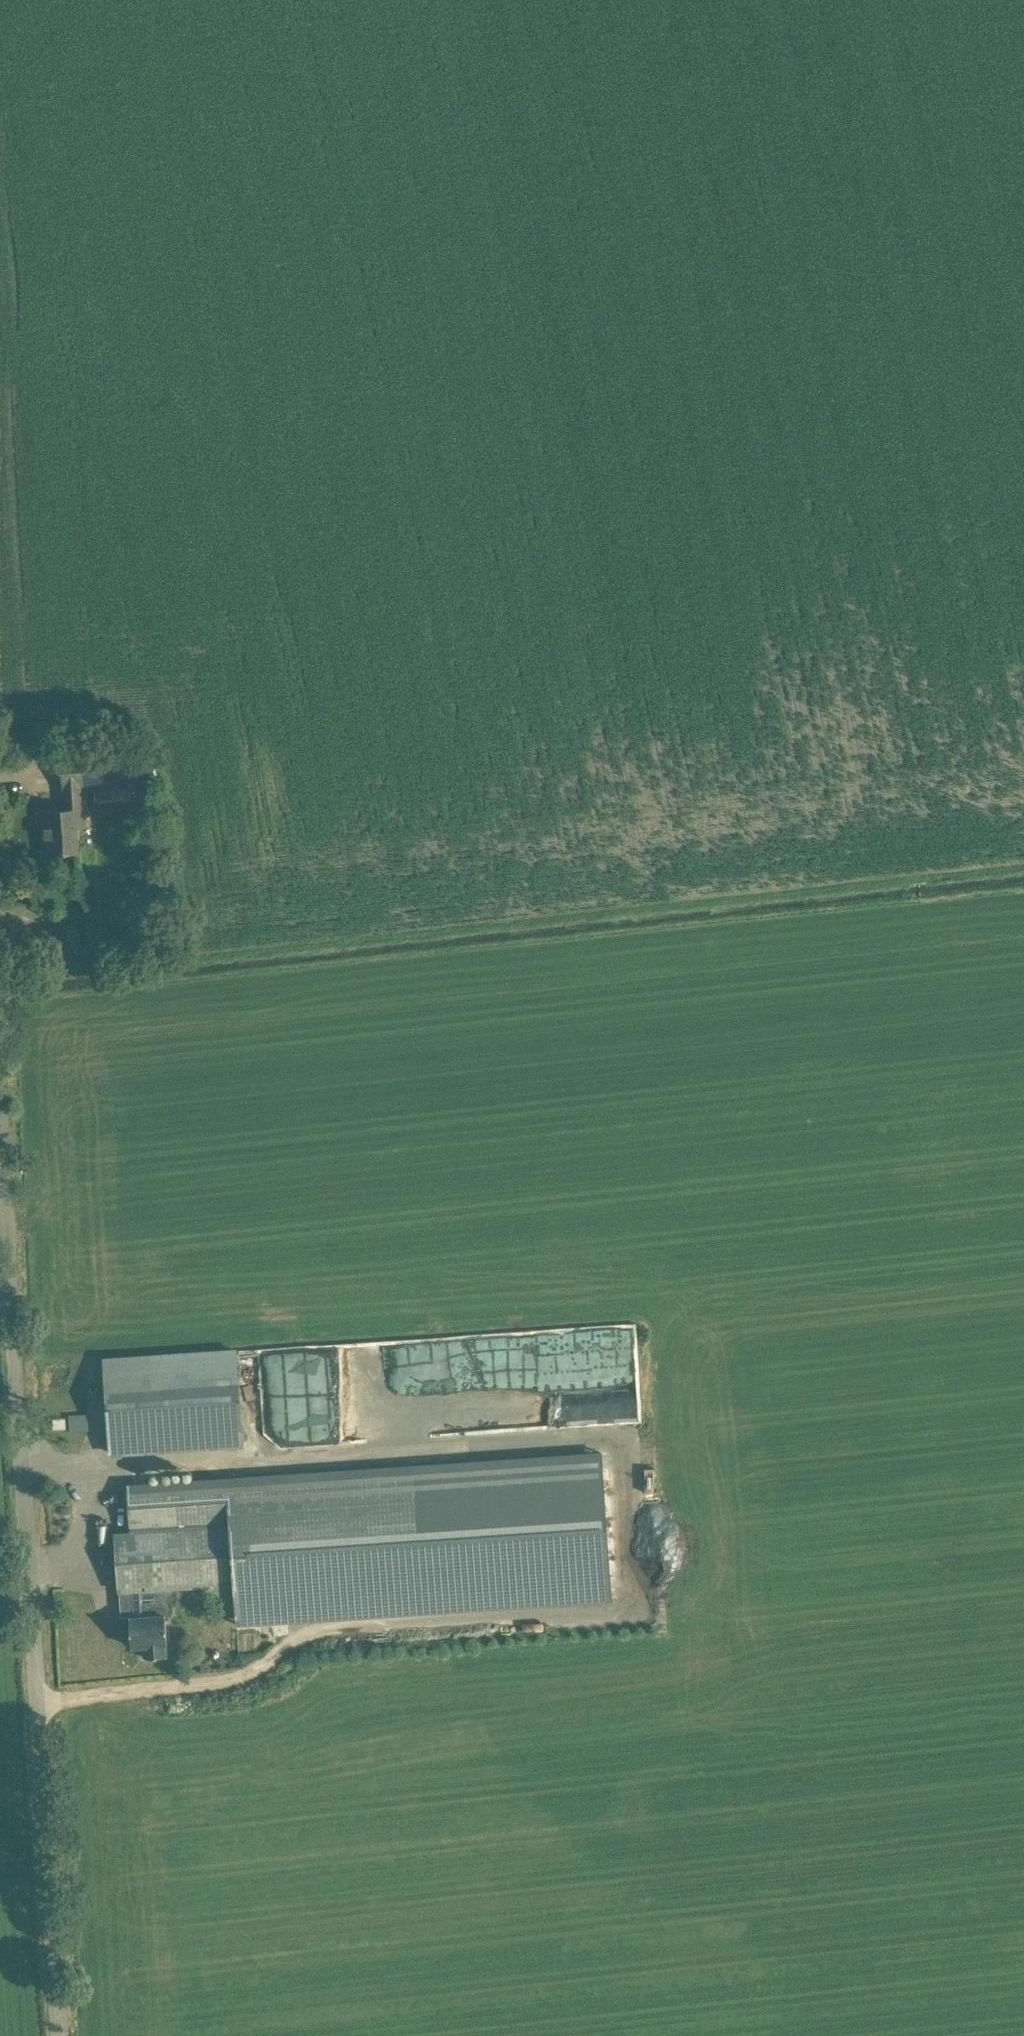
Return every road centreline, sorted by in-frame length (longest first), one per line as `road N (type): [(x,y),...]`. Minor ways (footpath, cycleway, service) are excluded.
road 1 (unclassified): [(59,2035),(0,1113)]

